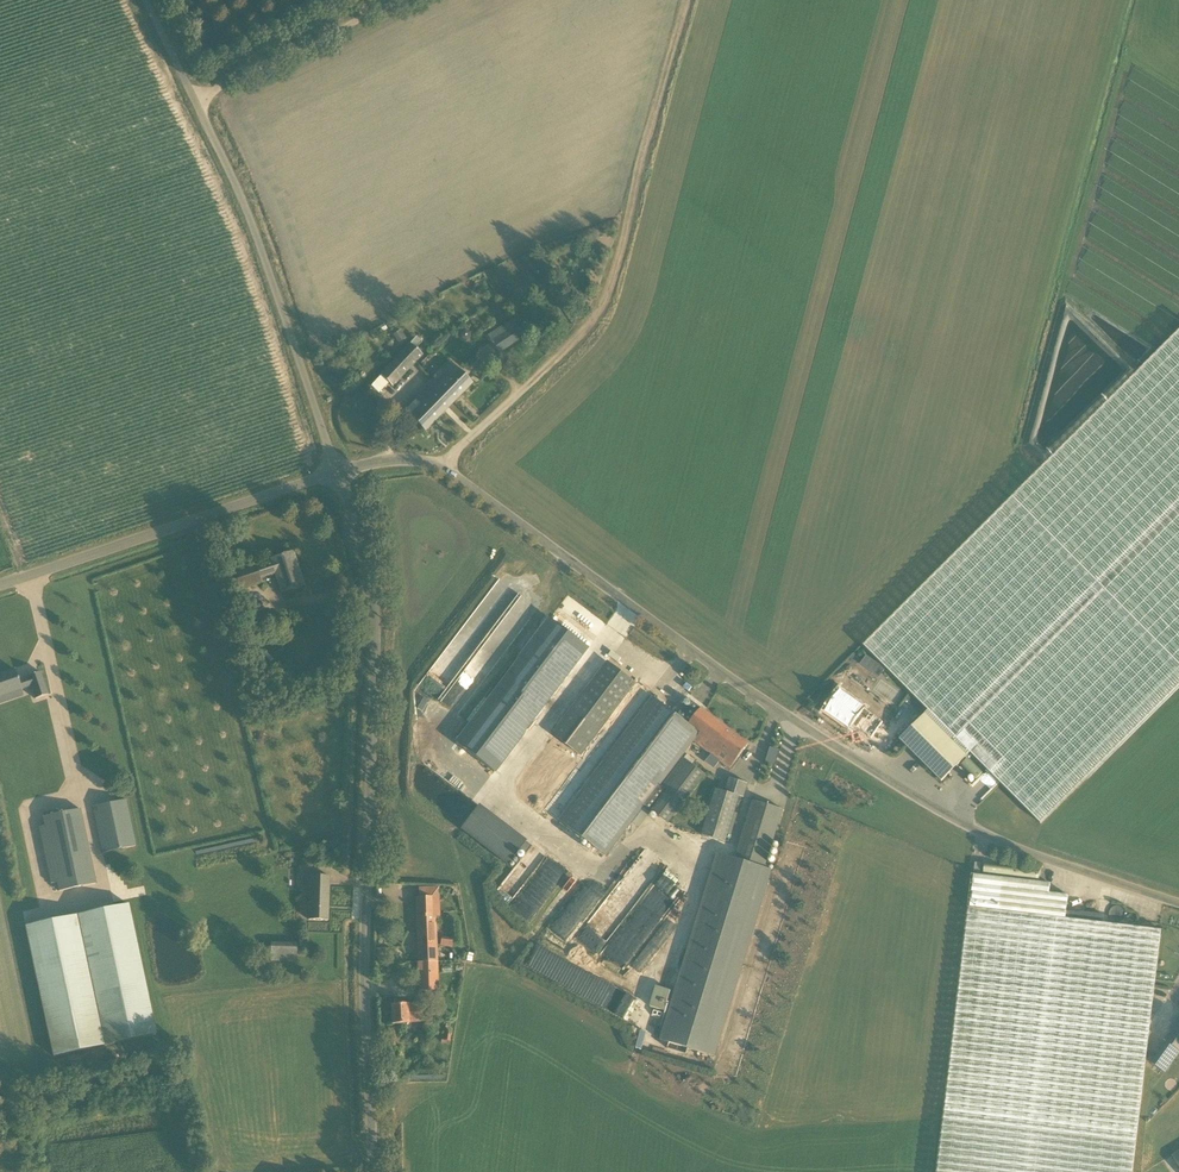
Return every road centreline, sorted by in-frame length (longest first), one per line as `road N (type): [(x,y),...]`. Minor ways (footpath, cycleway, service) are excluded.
road 1 (unclassified): [(1178,904),(943,815),(704,665),(446,469),(430,463),(339,474)]
road 2 (unclassified): [(372,1171),(377,647),(339,474)]
road 3 (track): [(446,469),(586,333),(606,299),(688,0)]
road 4 (unclassified): [(339,474),(259,237),(198,103)]
road 5 (unclassified): [(0,597),(339,474)]
road 6 (unclassified): [(198,103),(384,11)]

